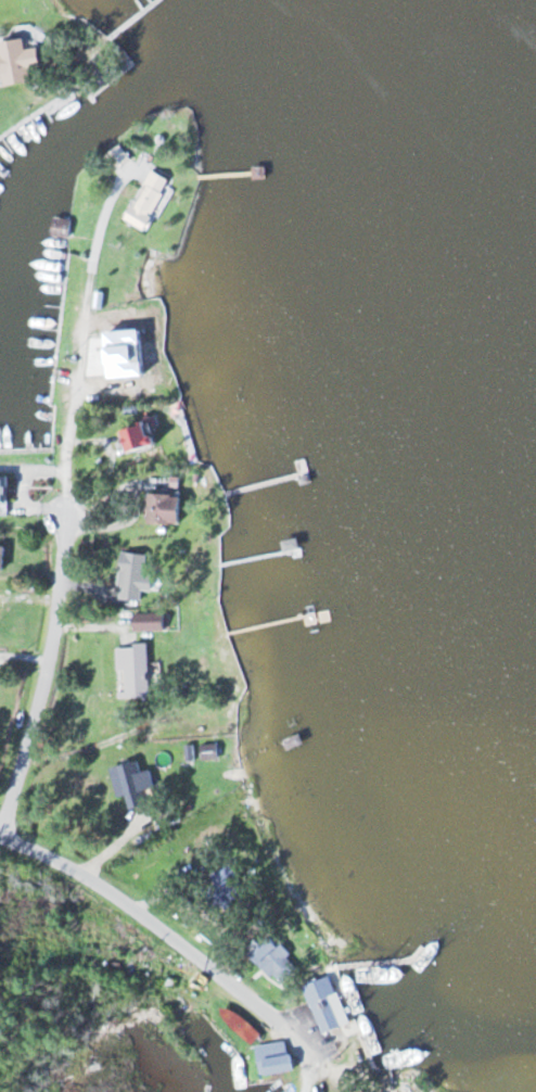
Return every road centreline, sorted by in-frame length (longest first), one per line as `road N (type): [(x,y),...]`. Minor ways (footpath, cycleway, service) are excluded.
road 1 (residential): [(2,840),(63,600),(73,417)]
road 2 (residential): [(0,839),(99,886),(295,1034)]

